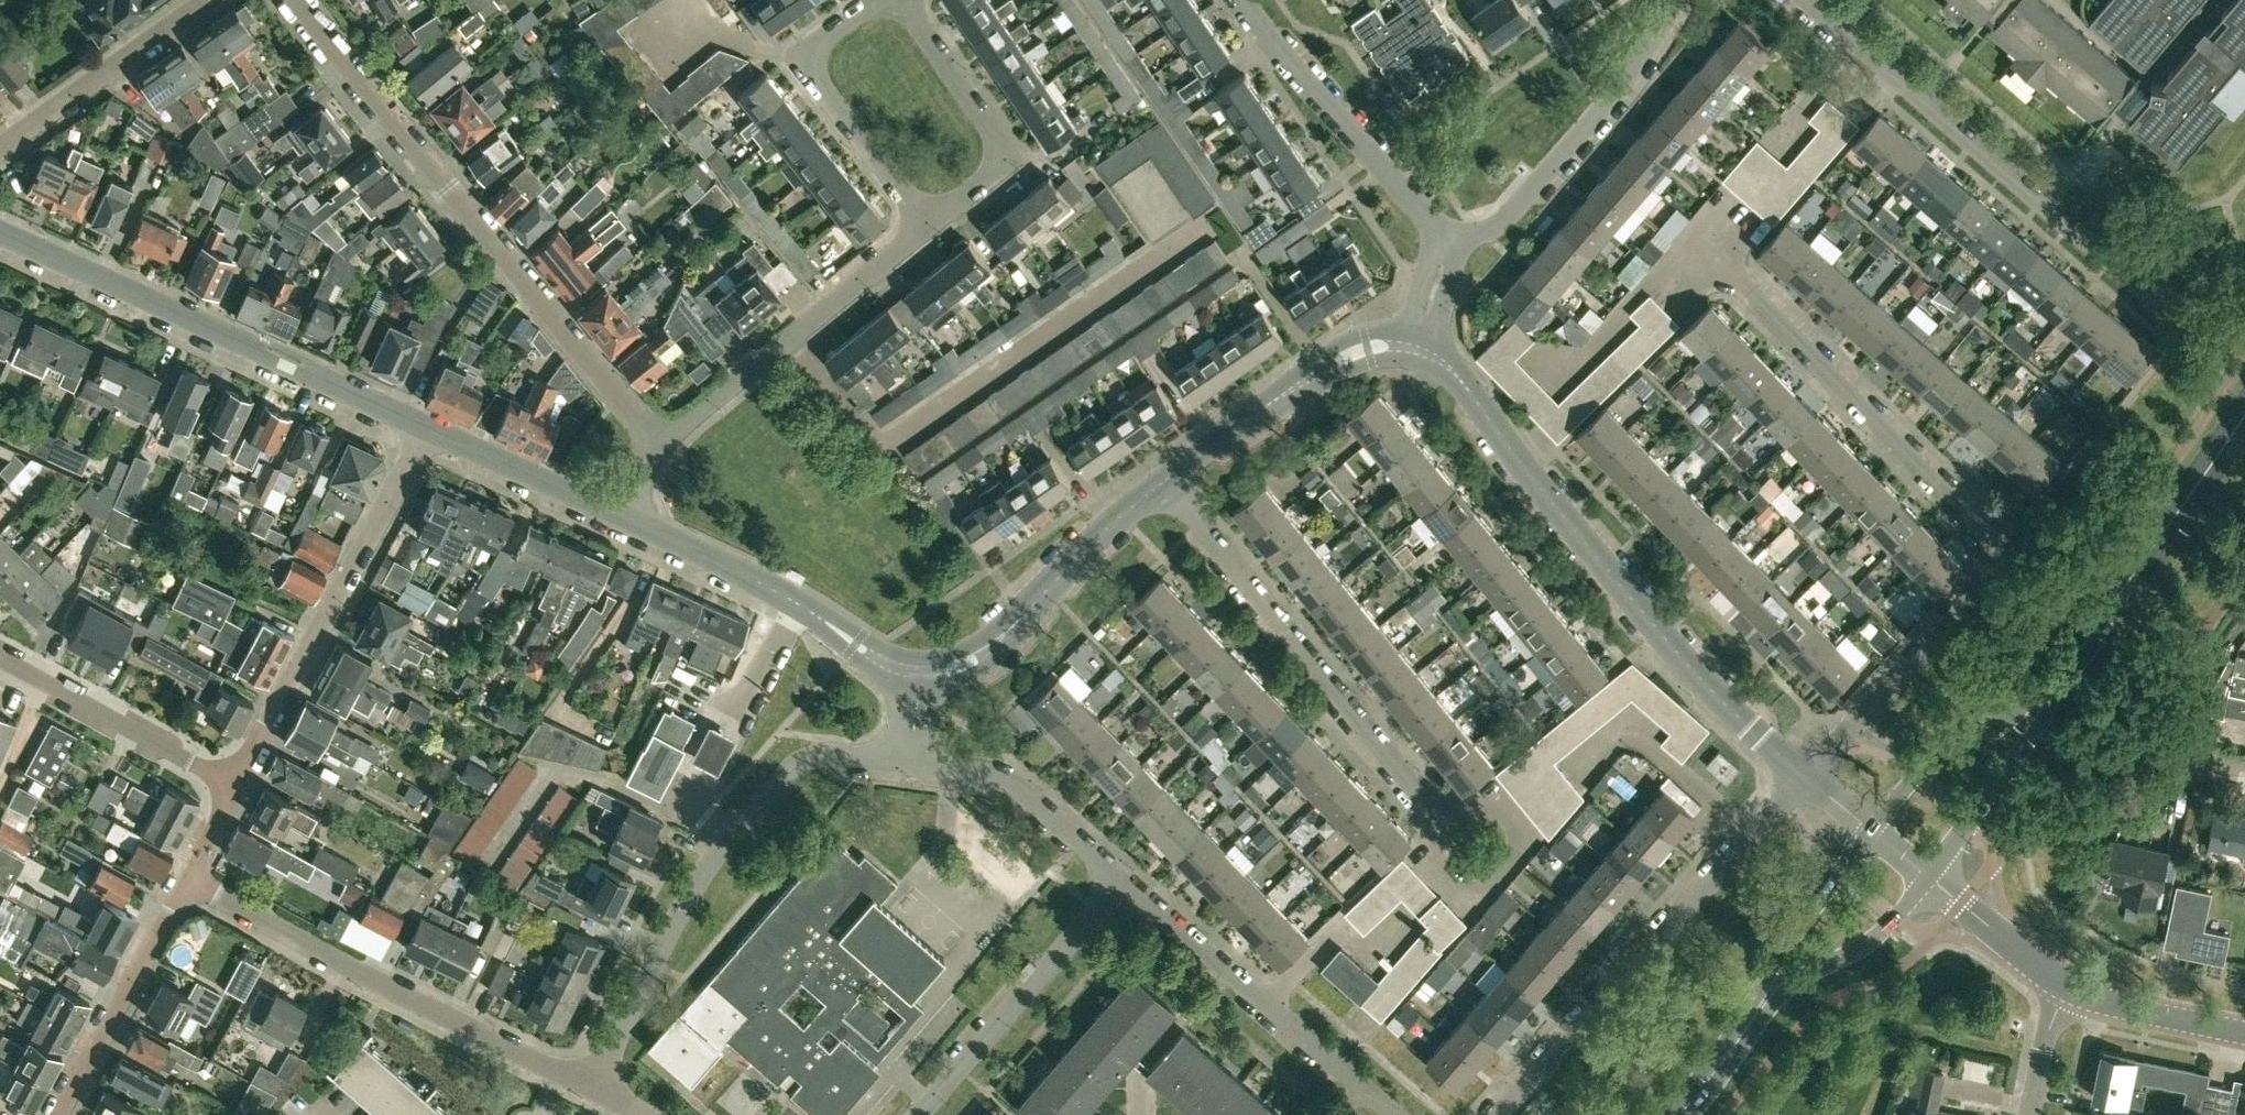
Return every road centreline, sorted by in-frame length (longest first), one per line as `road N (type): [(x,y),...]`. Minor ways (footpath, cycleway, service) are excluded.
road 1 (unclassified): [(656,449),(296,0)]
road 2 (residential): [(1802,773),(1705,686),(1454,373),(1418,350)]
road 3 (residential): [(1926,644),(1989,575),(1988,542),(1706,250)]
road 4 (residential): [(594,1088),(698,883),(795,765),(833,754),(912,765)]
road 5 (residential): [(427,429),(0,227)]
road 6 (residential): [(594,1088),(189,879)]
road 7 (residential): [(1500,1114),(1802,773)]
road 8 (residential): [(1441,824),(1165,480)]
road 9 (residential): [(2131,275),(1810,0)]
road 10 (unclassified): [(239,780),(427,429)]
road 11 (residential): [(1122,879),(1394,1114)]
road 12 (unclassified): [(656,449),(927,231)]
road 13 (residential): [(1450,239),(1479,234),(1520,206),(1636,68),(1676,0)]
road 14 (residential): [(624,518),(766,585),(865,651),(921,672)]
road 15 (unclassified): [(927,231),(794,63),(882,0)]
road 16 (primary): [(2062,676),(2244,412)]
road 17 (residential): [(921,672),(947,672),(979,657),(1165,480)]
road 18 (residential): [(1450,239),(1241,0)]
road 19 (residential): [(919,1114),(1122,879)]
road 20 (unclassified): [(927,231),(1008,169),(1007,148),(899,0)]
road 21 (residential): [(1165,480),(1340,354),(1418,350)]
road 22 (unclassified): [(189,879),(60,1114)]
road 23 (unclassified): [(239,780),(0,659)]
road 24 (unclassified): [(0,145),(48,103),(208,0)]
road 25 (residential): [(912,765),(984,772),(1024,788),(1122,879)]
road 26 (primary): [(2062,676),(1912,778),(1867,828)]
road 27 (primary): [(1929,876),(2033,735),(2062,676)]
road 28 (primary): [(1759,1011),(1876,938),(1929,876)]
road 29 (residential): [(624,518),(427,429)]
road 30 (primary): [(1867,828),(1759,1011)]
road 31 (tertiary): [(2244,1034),(2137,1013),(2068,987)]
road 32 (tertiary): [(2068,987),(2013,951),(1929,876)]
road 33 (residential): [(2033,1114),(2050,1028),(2068,987)]
road 34 (primary): [(1680,1114),(1759,1011)]
road 35 (unclassified): [(1835,736),(1926,644)]
road 36 (residential): [(2131,275),(2152,253),(2181,262),(2191,273),(2188,301),(2165,307)]
road 37 (residential): [(2169,826),(2195,759),(2244,765)]

